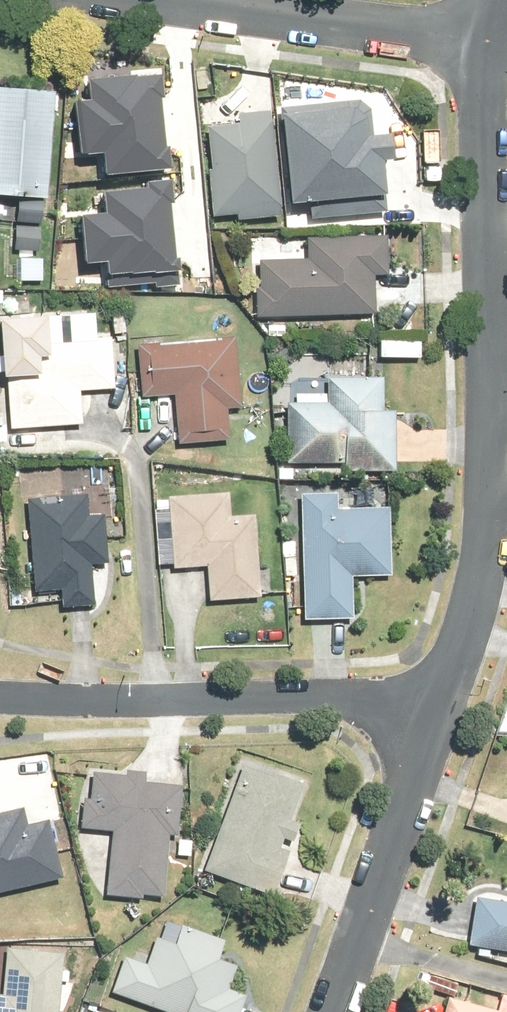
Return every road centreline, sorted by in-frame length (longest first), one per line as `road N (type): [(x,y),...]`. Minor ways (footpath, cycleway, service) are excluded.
road 1 (residential): [(493,39),(490,577),(447,707)]
road 2 (residential): [(0,694),(322,696),(447,707)]
road 3 (residential): [(447,707),(337,1011)]
road 4 (residential): [(191,0),(493,39)]

